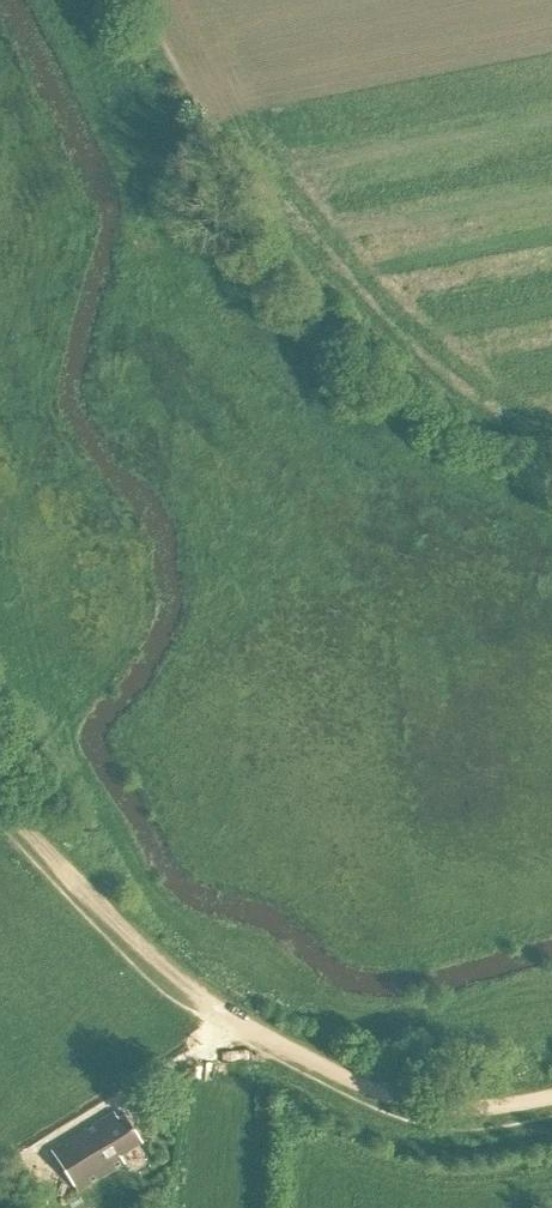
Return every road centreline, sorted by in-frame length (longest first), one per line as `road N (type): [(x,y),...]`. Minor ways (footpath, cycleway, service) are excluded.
road 1 (track): [(551,1099),(484,1110),(409,1101),(236,1022),(181,983),(0,799)]

